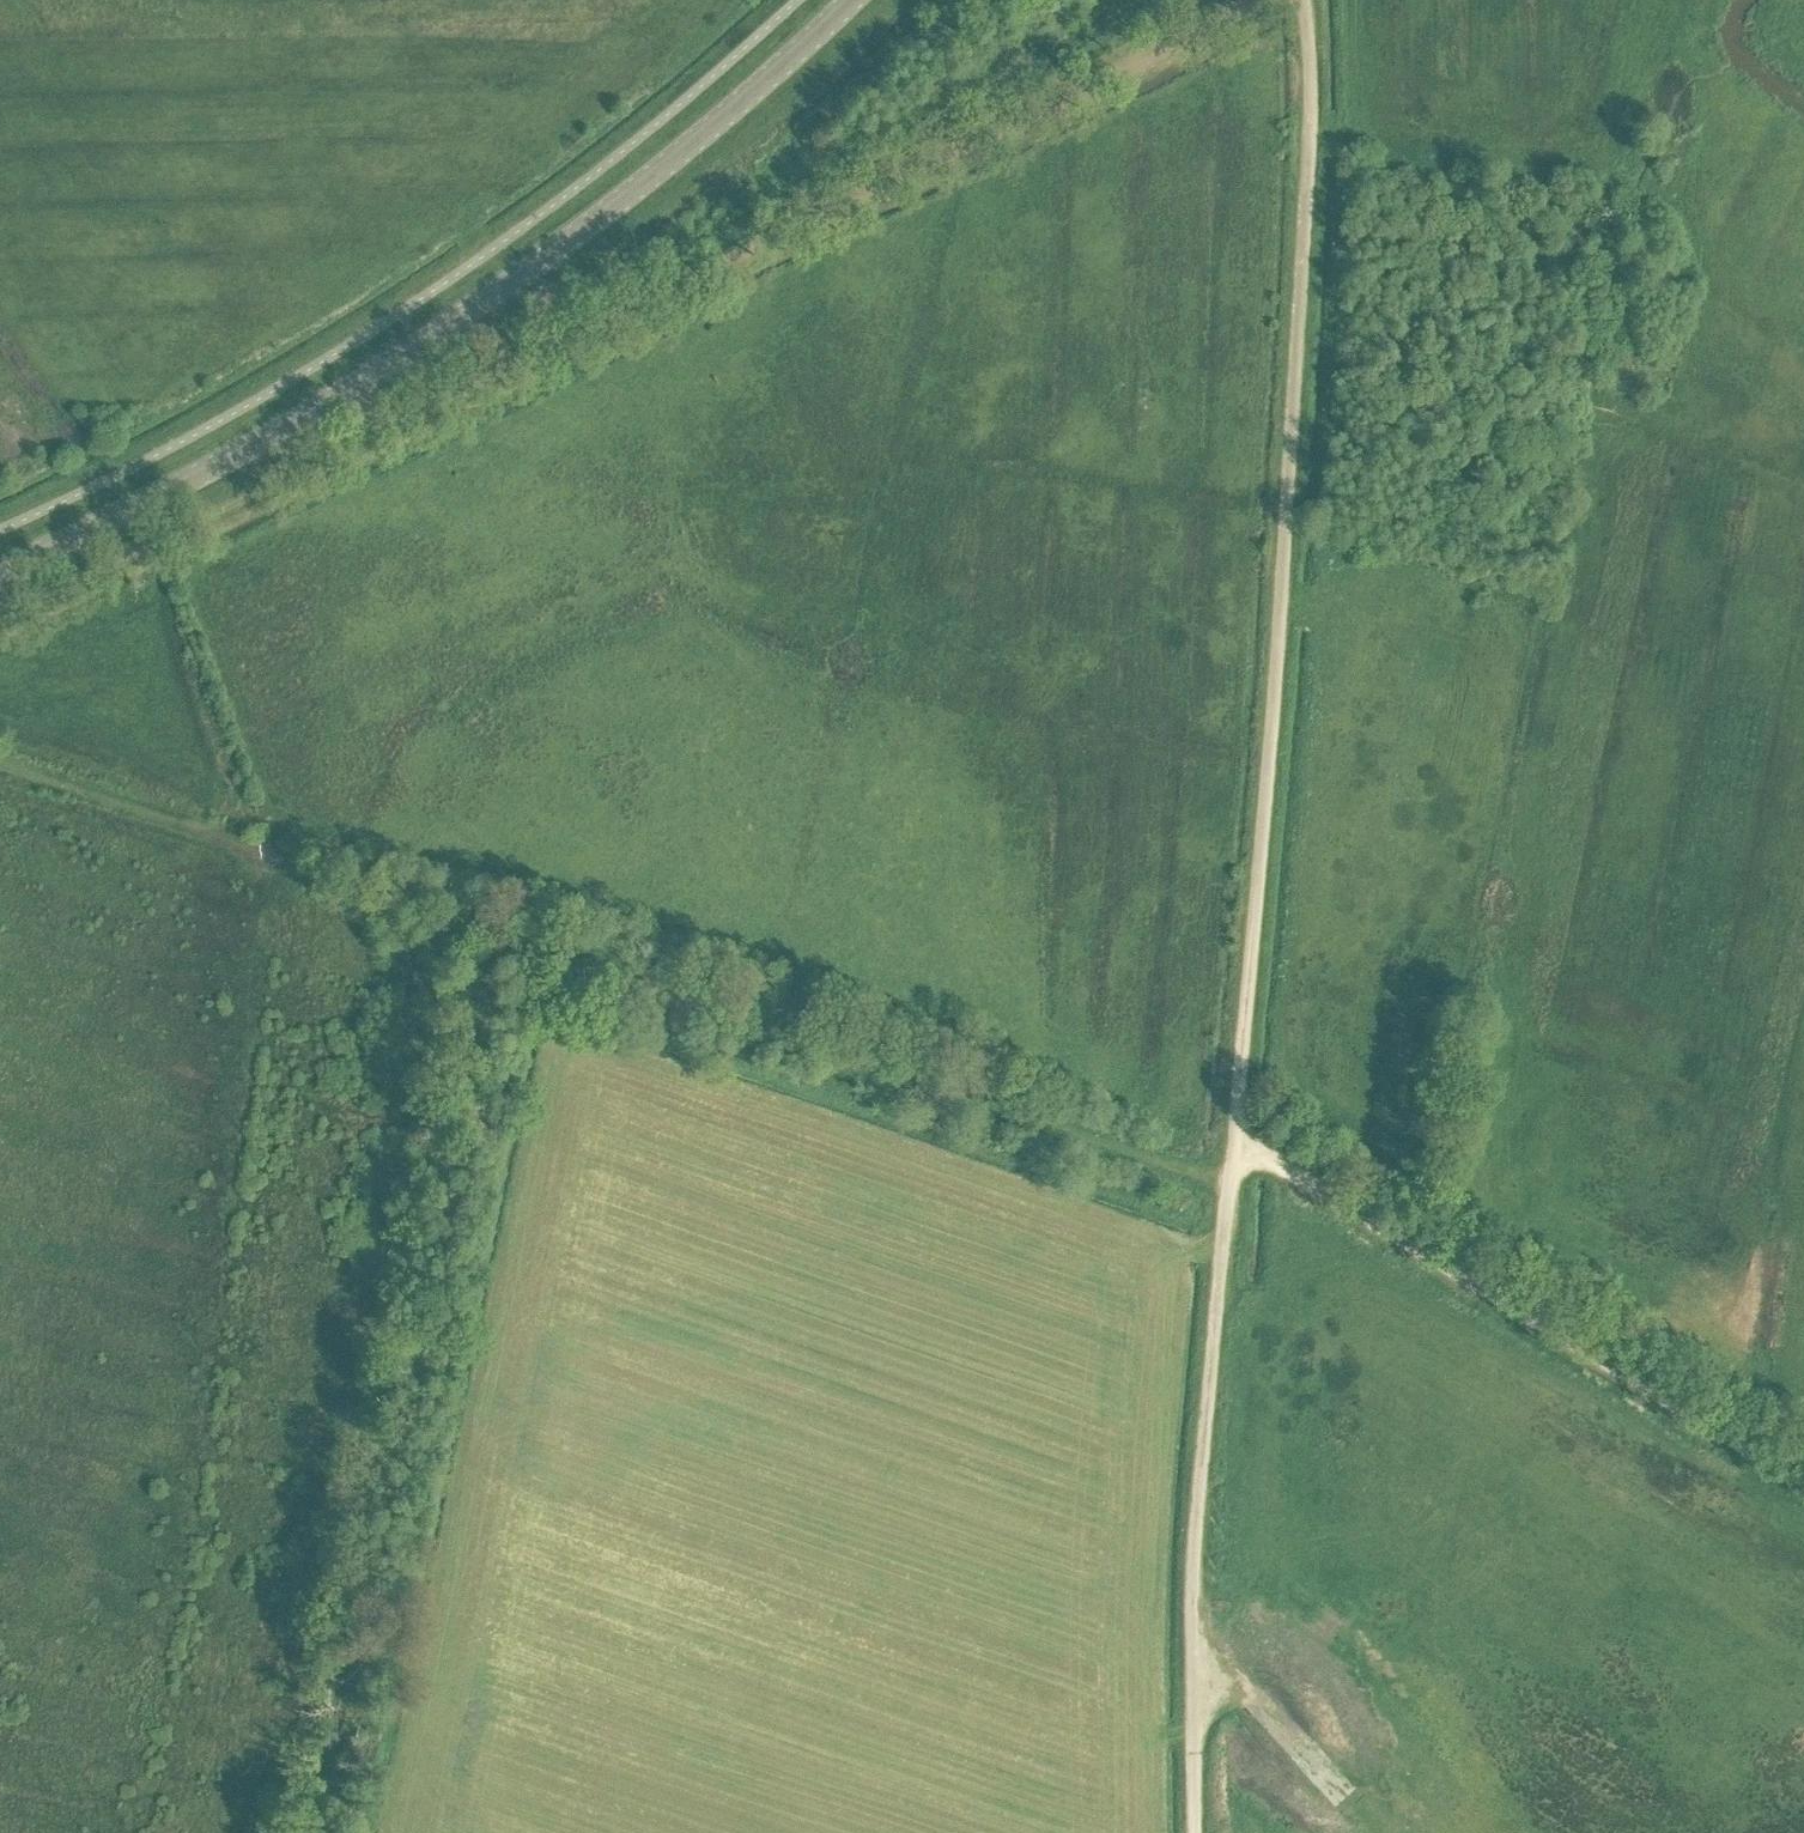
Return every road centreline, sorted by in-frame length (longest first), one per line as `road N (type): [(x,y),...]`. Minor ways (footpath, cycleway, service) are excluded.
road 1 (track): [(1198,1832),(1193,1572),(1285,516),(1305,143),(1304,0)]
road 2 (track): [(1231,1184),(0,764)]
road 3 (unclassified): [(350,389),(360,409),(397,422),(1086,89),(1250,0)]
road 4 (track): [(1235,1141),(1803,1488)]
road 5 (tertiary): [(350,389),(596,220),(753,93),(850,0)]
road 6 (tertiary): [(0,571),(119,516),(350,389)]
road 7 (track): [(1325,1773),(1254,1699),(1194,1680)]

